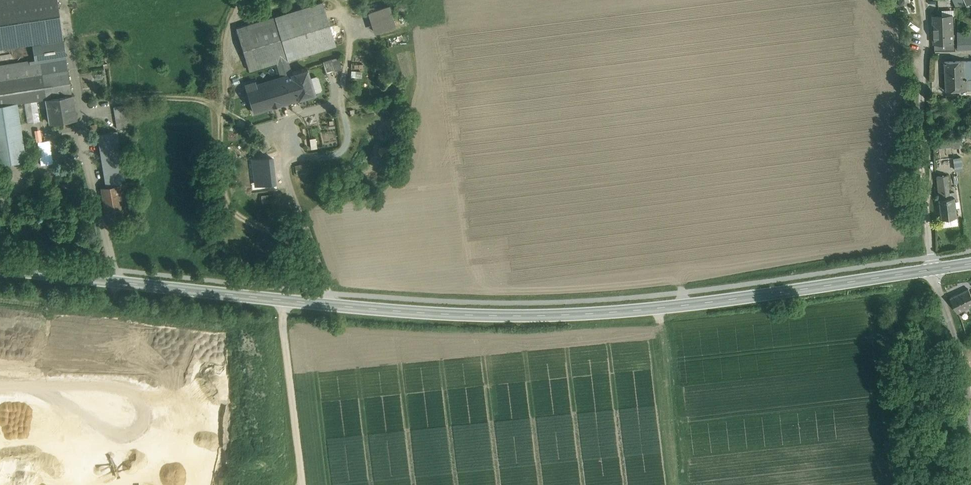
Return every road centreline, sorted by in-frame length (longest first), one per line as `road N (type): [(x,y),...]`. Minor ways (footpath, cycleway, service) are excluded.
road 1 (tertiary): [(0,270),(519,316),(685,306),(933,268)]
road 2 (track): [(327,305),(279,145),(295,120),(339,97),(334,80),(344,73),(349,35),(342,12)]
road 3 (track): [(281,300),(302,484)]
road 4 (residential): [(970,424),(959,349),(933,268)]

